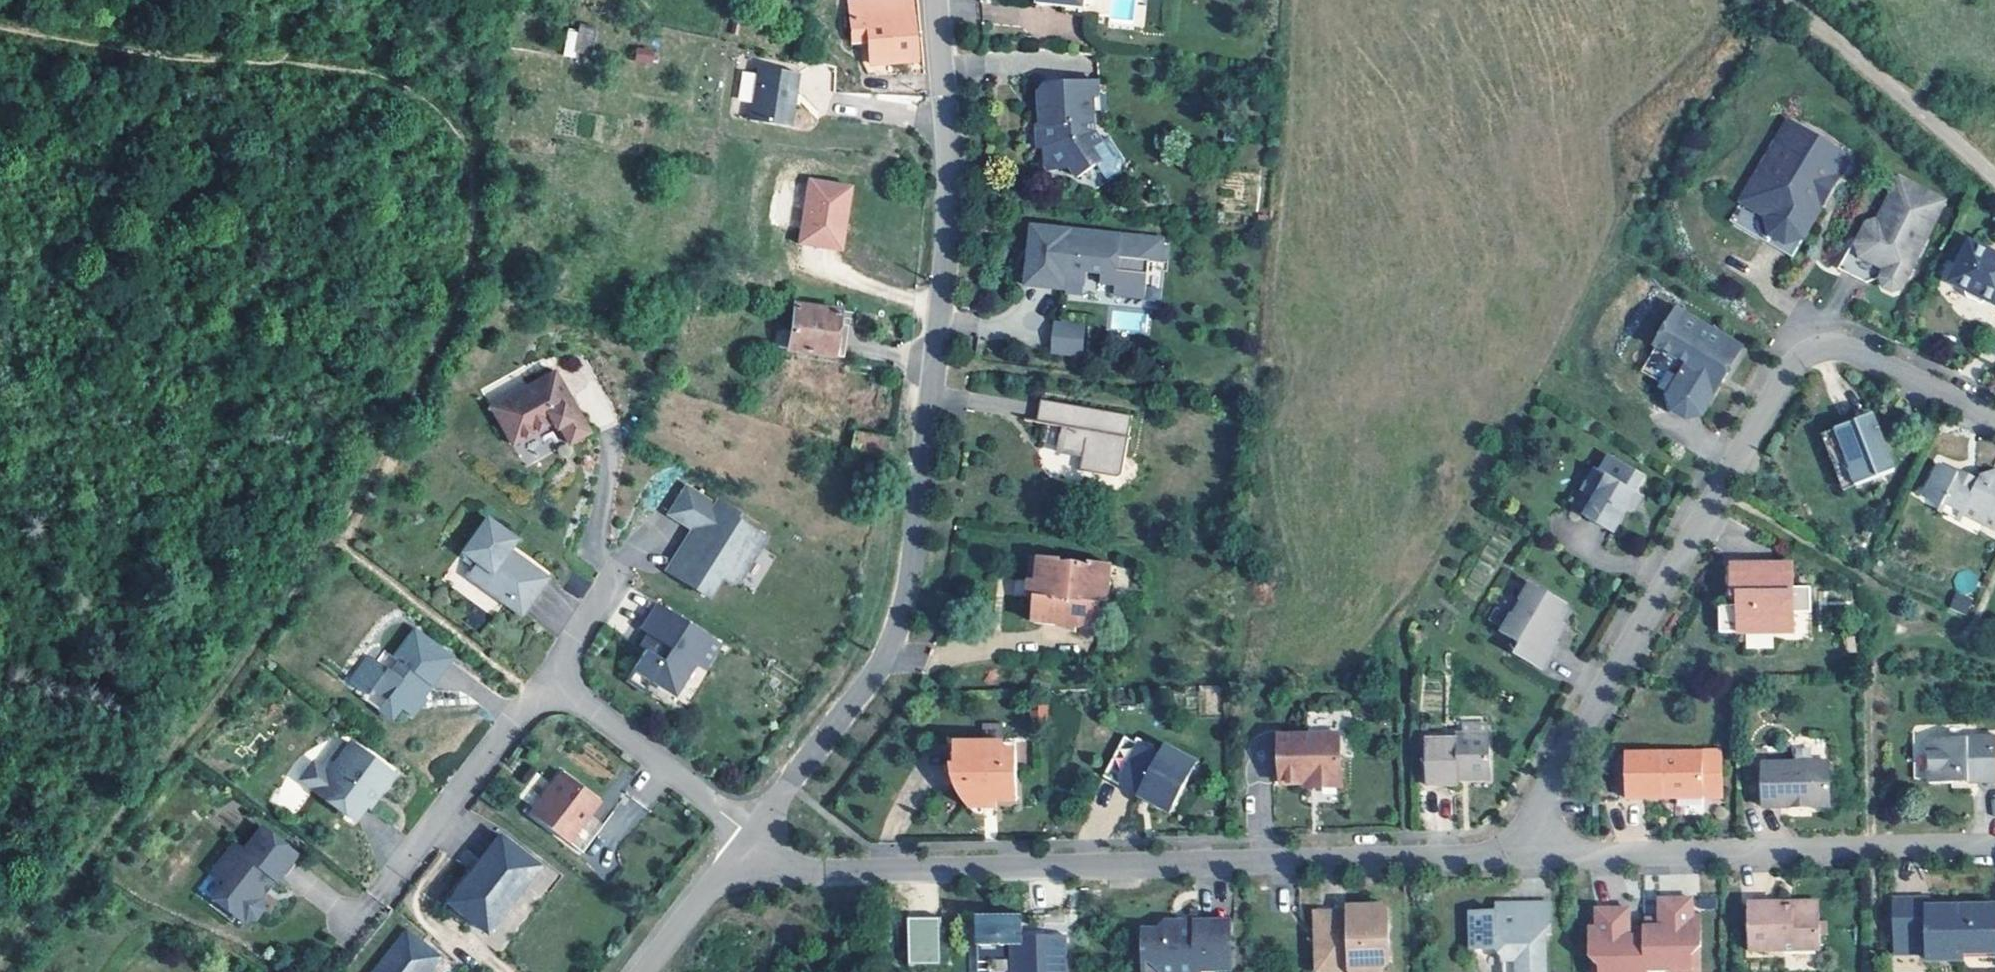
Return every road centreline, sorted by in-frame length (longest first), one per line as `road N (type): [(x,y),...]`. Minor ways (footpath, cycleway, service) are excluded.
road 1 (track): [(0,30),(208,61),(364,73),(410,88),(467,147),(479,185),(485,282),(473,319),(342,544)]
road 2 (residential): [(748,834),(872,677),(904,579),(951,203),(936,0)]
road 3 (track): [(1726,498),(1514,379),(1266,406),(933,371)]
road 4 (residential): [(1519,862),(1801,368),(1831,353),(1852,357),(1994,423)]
road 5 (residential): [(748,834),(827,873),(1519,862)]
road 6 (track): [(342,544),(0,963)]
road 7 (residential): [(1519,862),(1994,847)]
road 8 (residential): [(384,901),(554,681)]
road 9 (track): [(1994,180),(1795,0)]
road 10 (residential): [(748,834),(554,681)]
road 11 (residential): [(642,971),(748,834)]
road 12 (residential): [(554,681),(625,575)]

